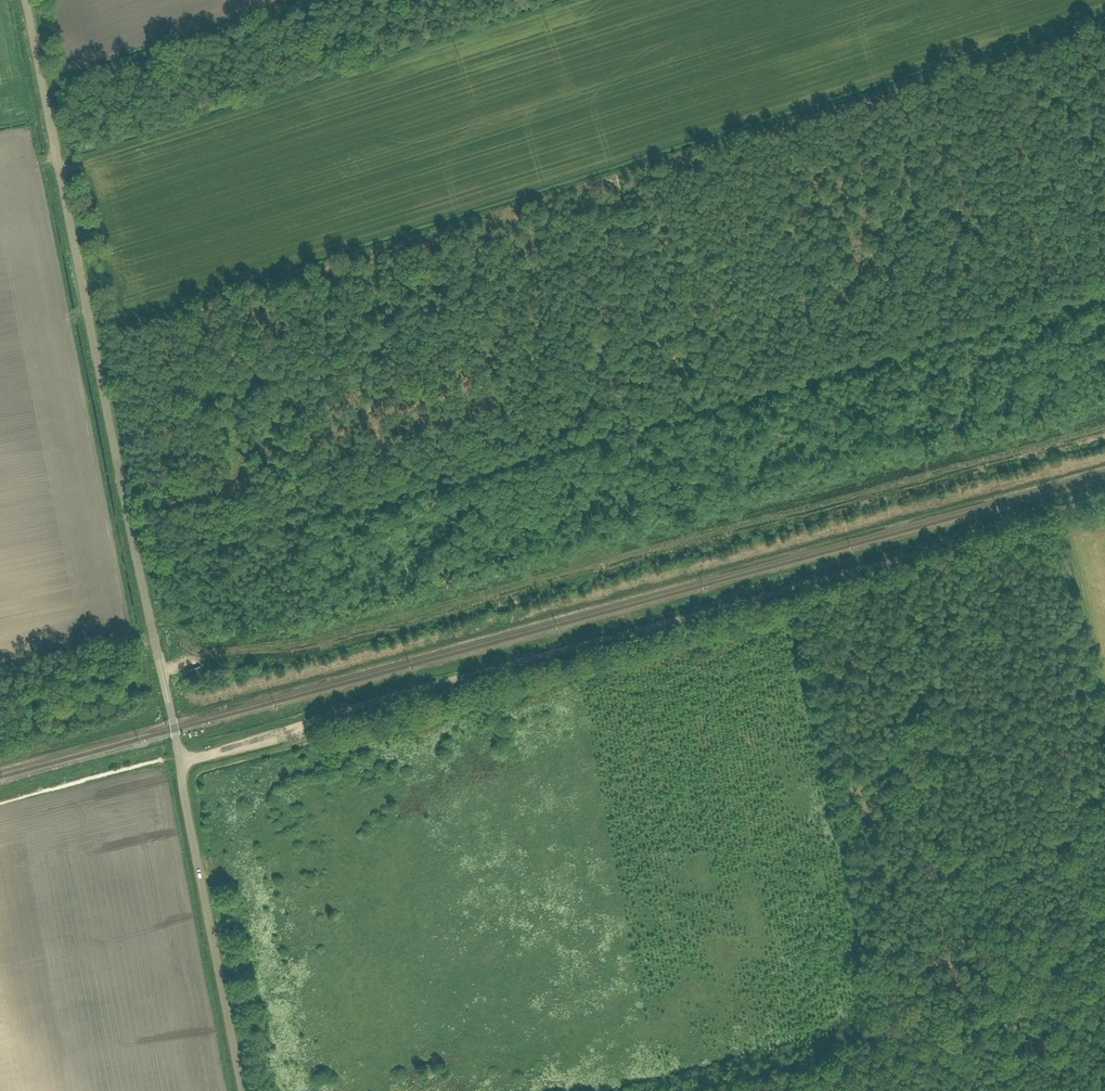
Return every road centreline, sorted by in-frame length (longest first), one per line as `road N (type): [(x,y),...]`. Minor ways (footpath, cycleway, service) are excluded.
road 1 (unclassified): [(243,1090),(26,0)]
road 2 (track): [(1104,434),(240,668),(222,671),(193,660),(161,667)]
road 3 (track): [(1104,501),(182,761)]

